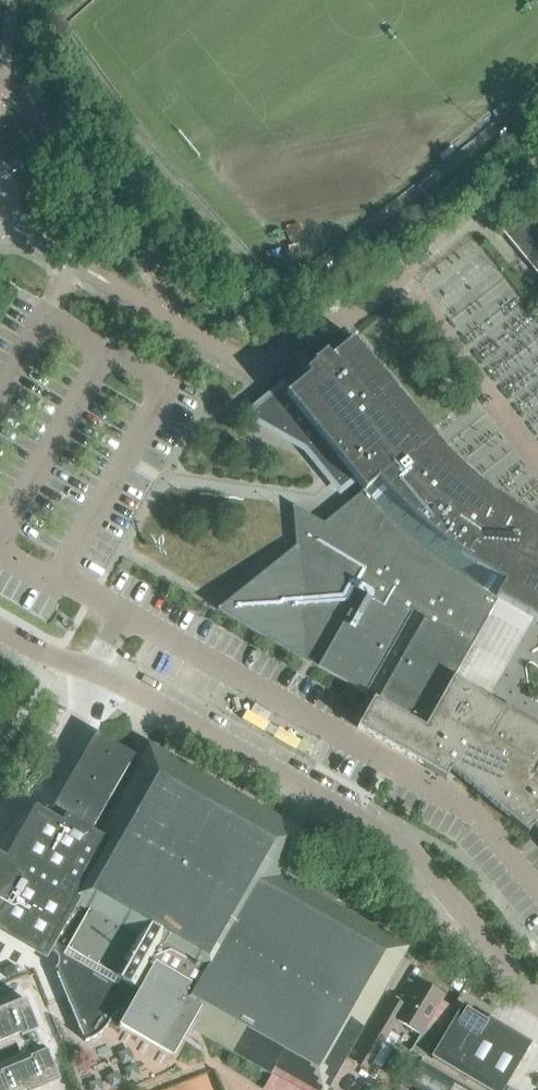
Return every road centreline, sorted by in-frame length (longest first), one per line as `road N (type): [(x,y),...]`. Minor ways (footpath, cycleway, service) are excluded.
road 1 (residential): [(537,1002),(402,848),(91,673),(0,635)]

